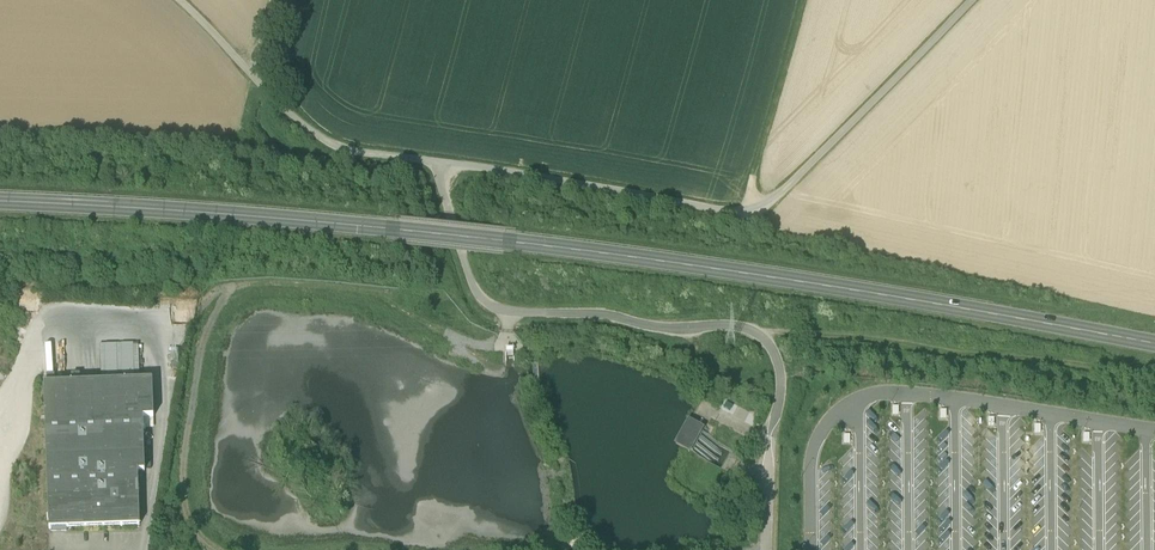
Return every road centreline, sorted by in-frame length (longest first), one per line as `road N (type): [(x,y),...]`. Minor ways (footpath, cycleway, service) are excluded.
road 1 (primary): [(1154,346),(516,246),(0,208)]
road 2 (unclassified): [(179,0),(255,81),(334,147),(725,212),(753,211),(780,195),(972,0)]
road 3 (track): [(803,0),(749,185),(753,211)]

